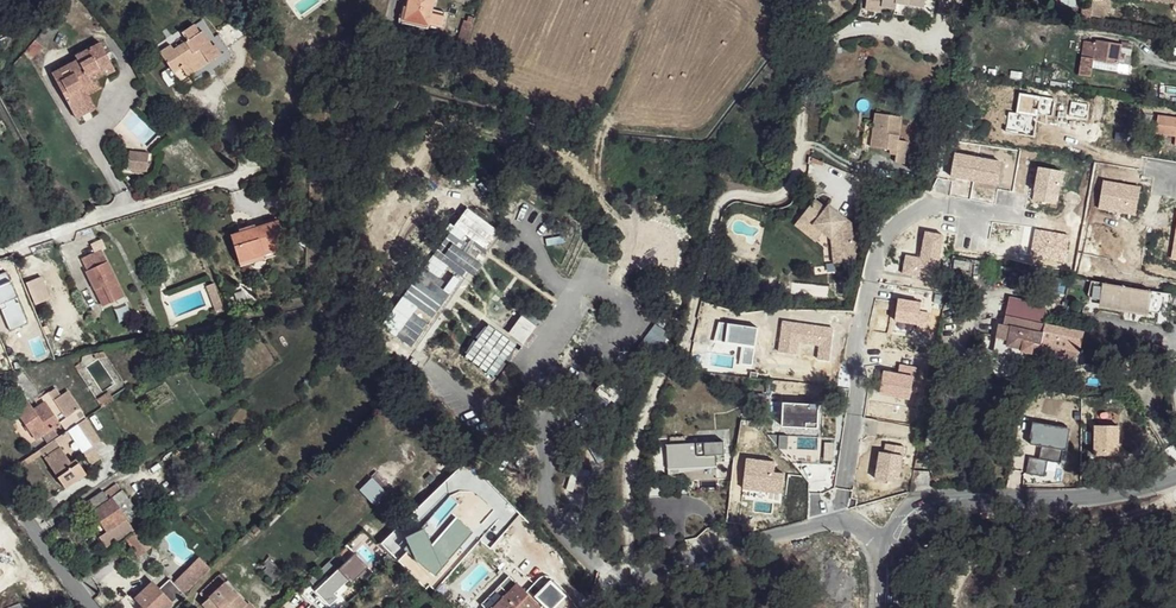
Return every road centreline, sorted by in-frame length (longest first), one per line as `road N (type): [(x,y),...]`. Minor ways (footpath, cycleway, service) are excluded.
road 1 (tertiary): [(1175,477),(1082,495),(946,498),(917,509),(884,551)]
road 2 (residential): [(884,551),(861,528),(822,524),(701,555),(600,607)]
road 3 (residential): [(233,176),(0,255)]
road 4 (residential): [(90,607),(0,483)]

